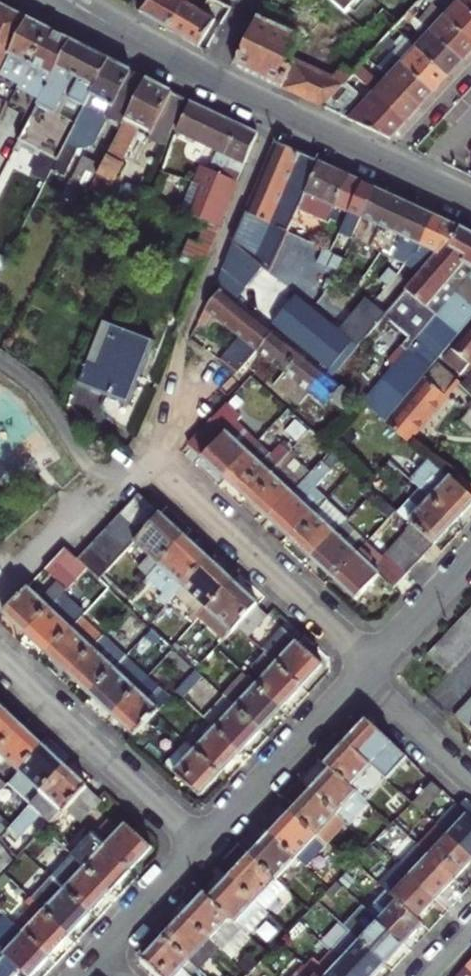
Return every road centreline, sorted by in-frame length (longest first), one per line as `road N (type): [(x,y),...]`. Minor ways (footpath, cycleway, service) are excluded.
road 1 (tertiary): [(387,163),(66,0)]
road 2 (residential): [(155,461),(371,666)]
road 3 (residential): [(0,661),(203,846)]
road 4 (residential): [(203,846),(361,676)]
road 5 (residential): [(155,461),(0,586)]
road 6 (residential): [(101,958),(203,846)]
road 7 (residential): [(361,676),(470,781)]
road 8 (residential): [(371,666),(470,558)]
road 9 (residential): [(387,163),(470,74)]

